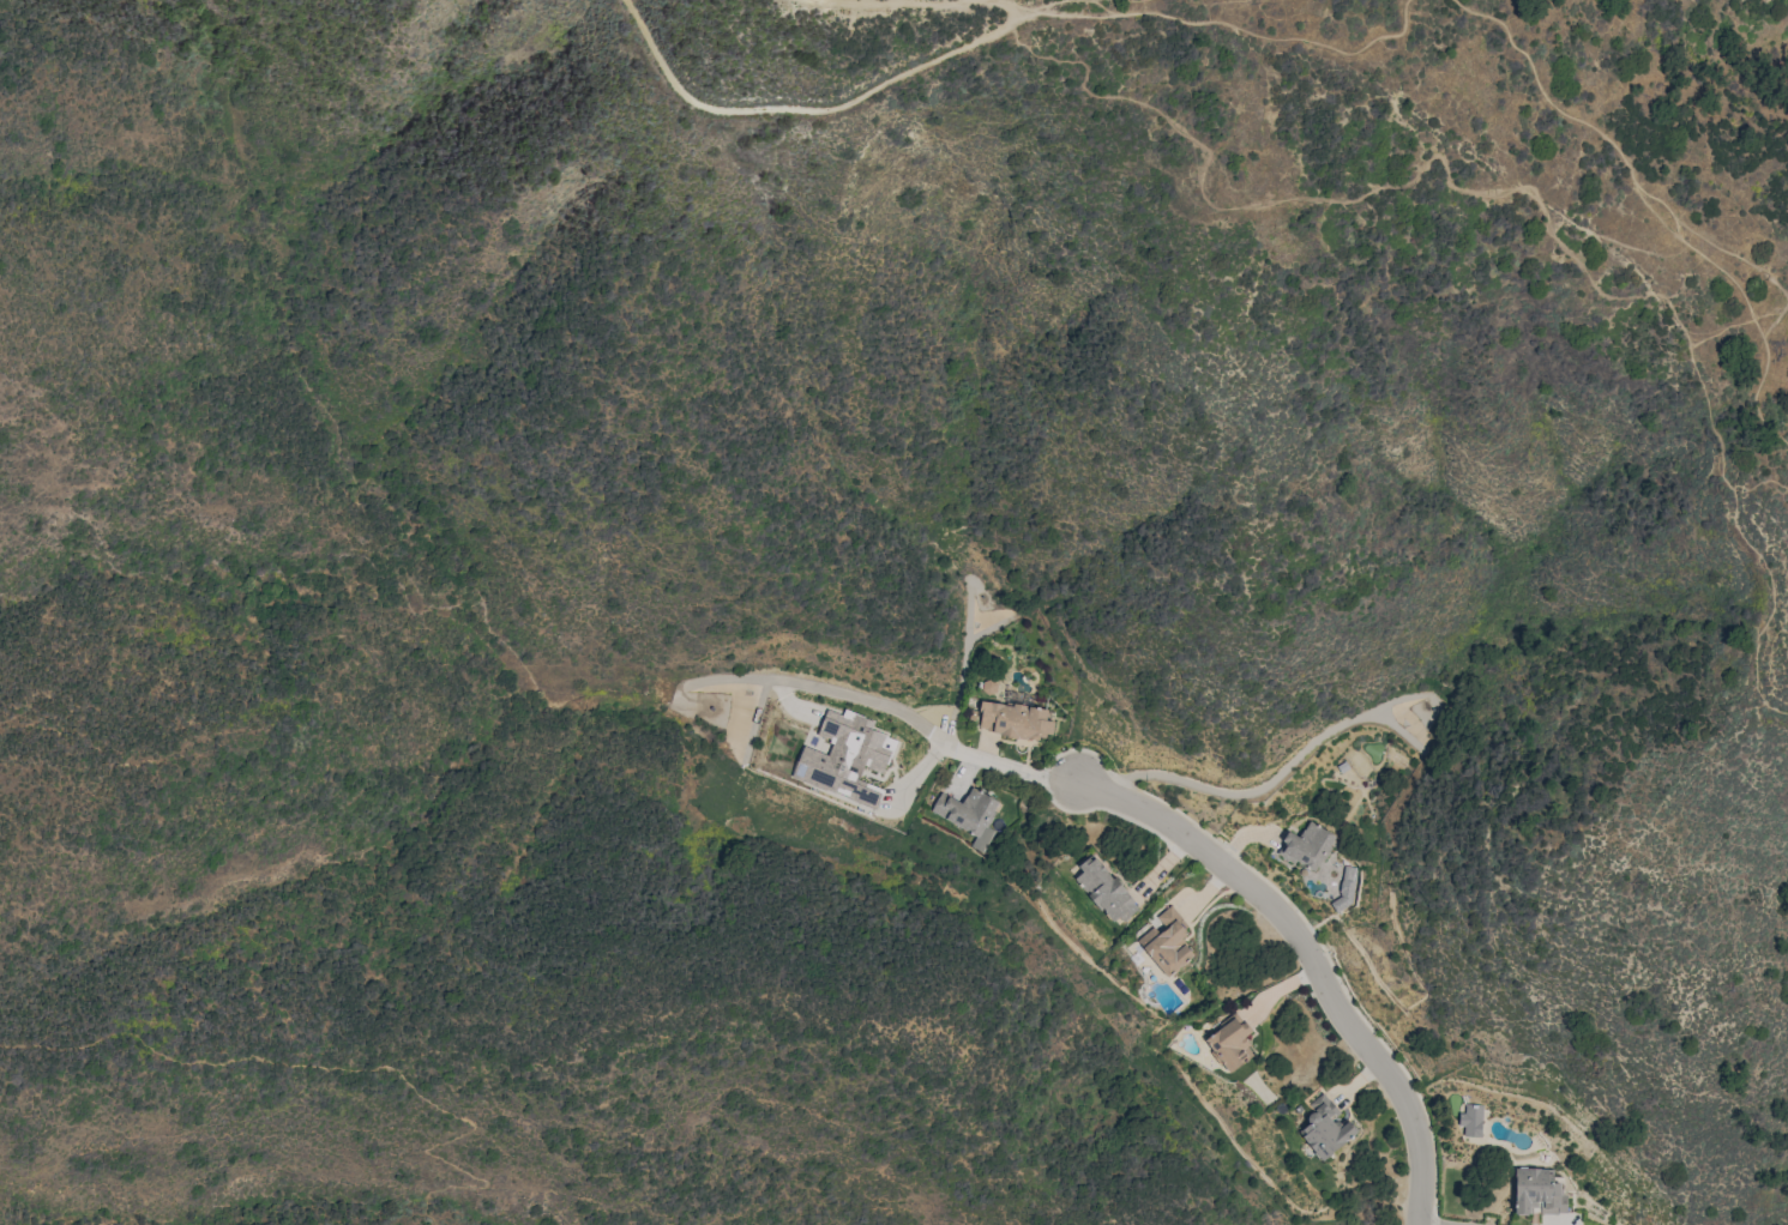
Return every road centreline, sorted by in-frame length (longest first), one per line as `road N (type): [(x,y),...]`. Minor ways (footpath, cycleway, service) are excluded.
road 1 (residential): [(1080,778),(1197,840),(1298,928),(1335,998),(1411,1105),(1425,1153),(1420,1224)]
road 2 (track): [(620,0),(681,97),(722,113),(845,108),(992,37),(1018,14)]
road 3 (track): [(1018,14),(1004,4),(821,0)]

